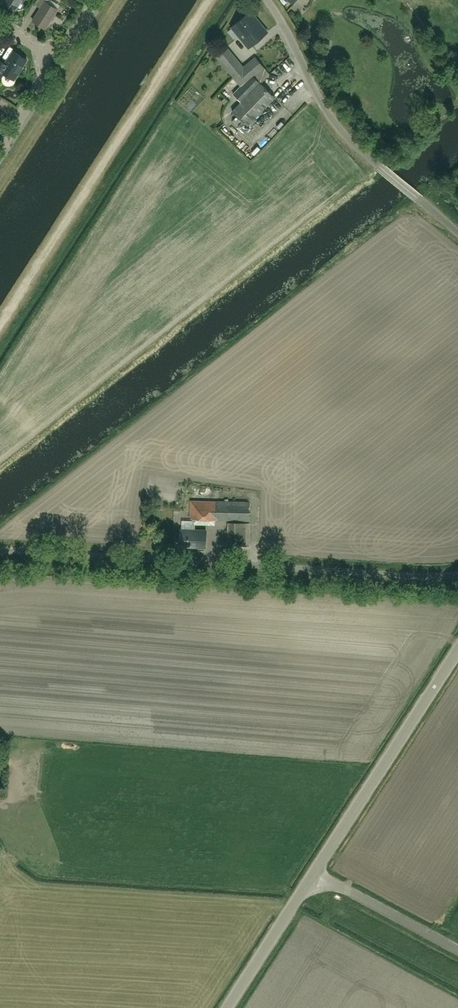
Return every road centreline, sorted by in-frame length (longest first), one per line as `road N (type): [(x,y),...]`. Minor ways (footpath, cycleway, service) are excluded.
road 1 (unclassified): [(0,551),(457,574)]
road 2 (unclassified): [(226,1007),(457,649)]
road 3 (track): [(210,0),(0,326)]
road 4 (unclassified): [(457,230),(337,127),(266,0)]
road 5 (track): [(118,0),(0,181)]

